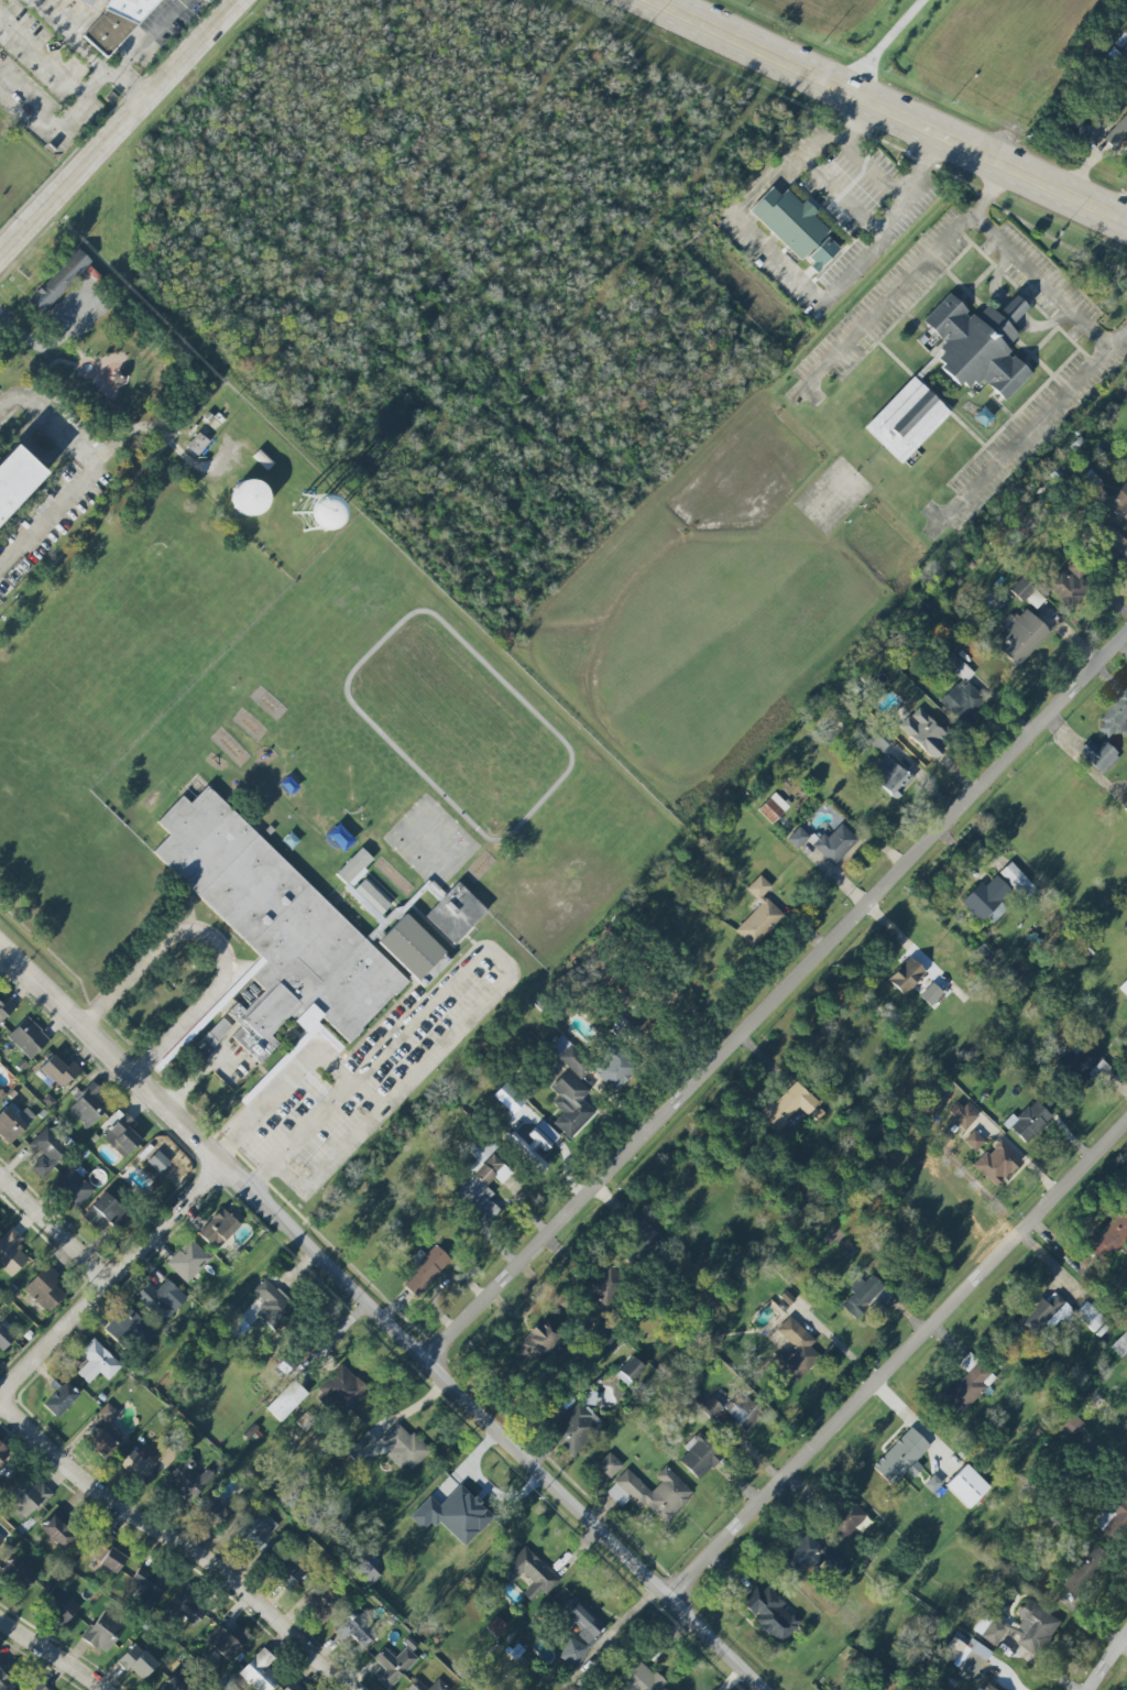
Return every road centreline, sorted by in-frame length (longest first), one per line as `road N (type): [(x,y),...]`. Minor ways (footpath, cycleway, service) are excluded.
road 1 (residential): [(765,1689),(0,945)]
road 2 (residential): [(426,1360),(1126,641)]
road 3 (residential): [(672,1601),(1126,1132)]
road 4 (primary): [(645,0),(1126,224)]
road 5 (residential): [(0,1400),(102,1494),(194,1547),(349,1689)]
road 6 (tertiary): [(0,253),(238,0)]
road 7 (residential): [(0,1391),(220,1160)]
road 8 (residential): [(0,1174),(108,1278)]
road 9 (residential): [(0,1623),(105,1689)]

